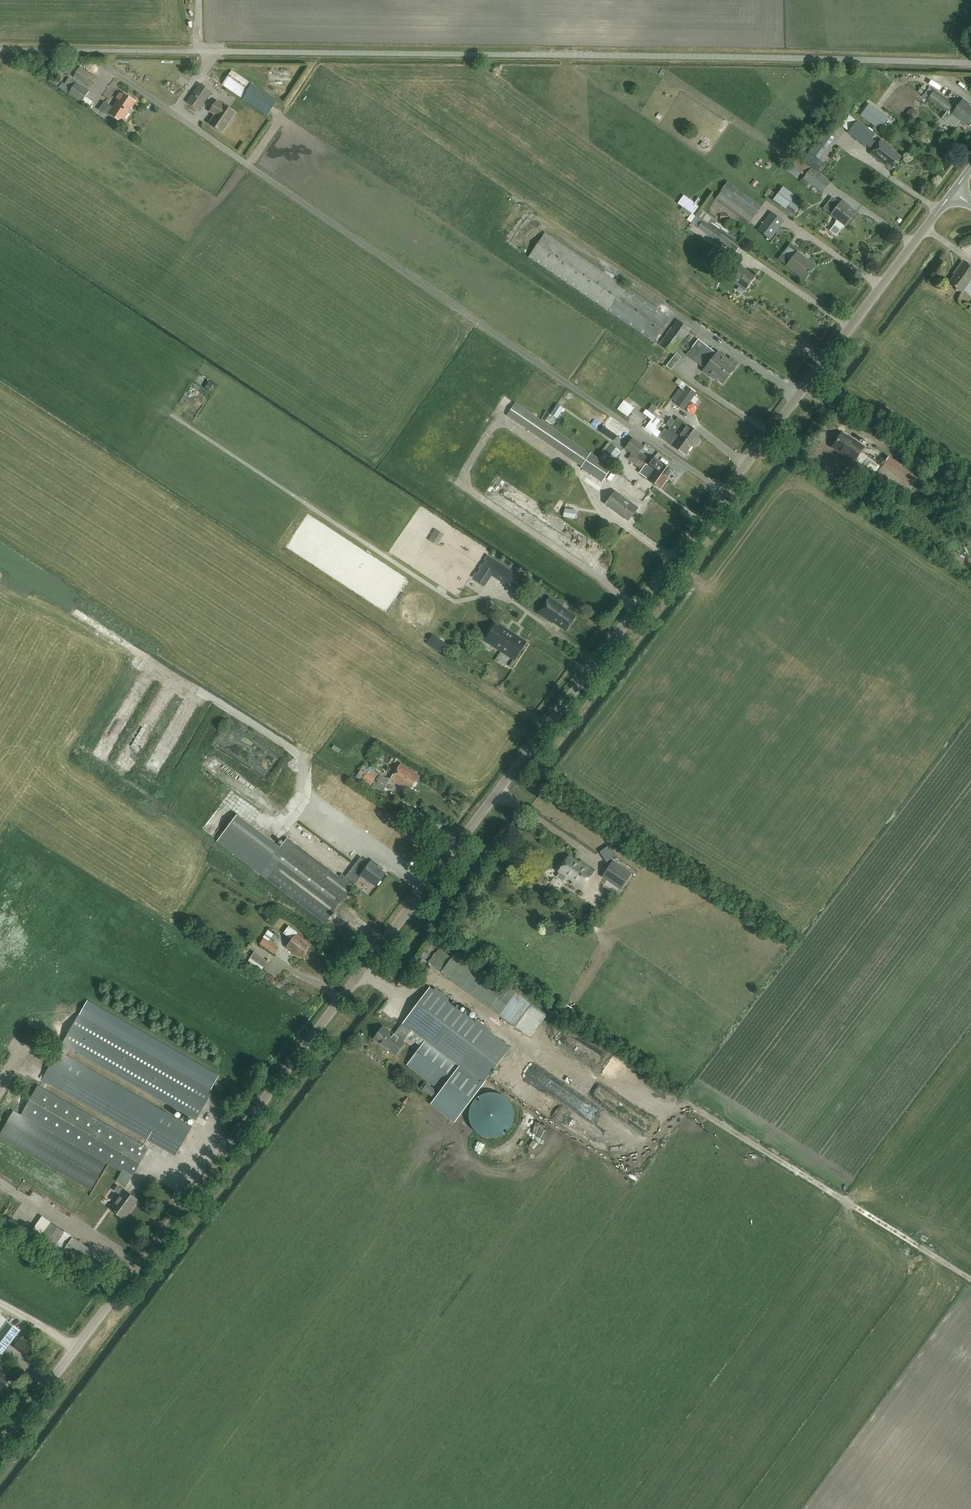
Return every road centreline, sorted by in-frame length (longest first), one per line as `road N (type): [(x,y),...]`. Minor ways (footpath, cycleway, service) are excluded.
road 1 (unclassified): [(0,1447),(724,492)]
road 2 (unclassified): [(724,492),(105,66)]
road 3 (track): [(425,880),(307,792),(302,754),(0,560)]
road 4 (unclassified): [(724,492),(953,192)]

